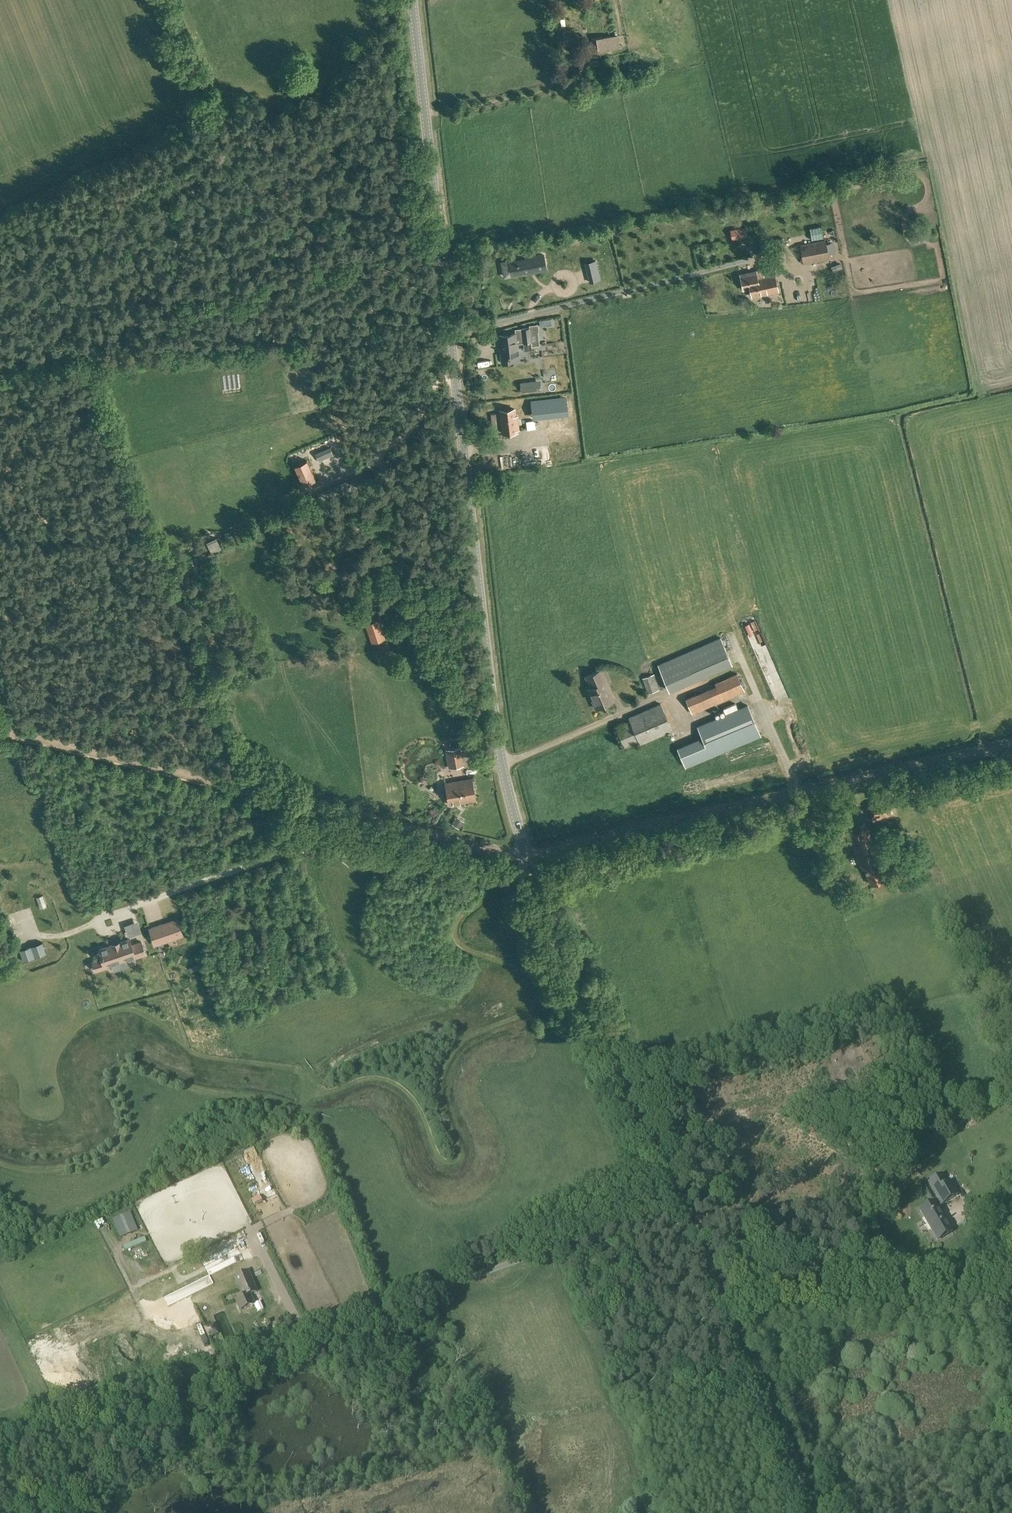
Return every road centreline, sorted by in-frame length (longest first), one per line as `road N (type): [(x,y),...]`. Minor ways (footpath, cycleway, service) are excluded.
road 1 (track): [(0,726),(527,856)]
road 2 (tertiary): [(527,856),(502,764),(452,336)]
road 3 (unclassified): [(527,856),(1011,746)]
road 4 (unclassified): [(310,1335),(675,1204)]
road 5 (tertiary): [(675,1204),(527,856)]
road 6 (tertiary): [(452,336),(412,0)]
road 7 (tertiary): [(810,1512),(675,1204)]
road 8 (track): [(0,1444),(310,1335)]
road 9 (unclassified): [(452,336),(763,251)]

